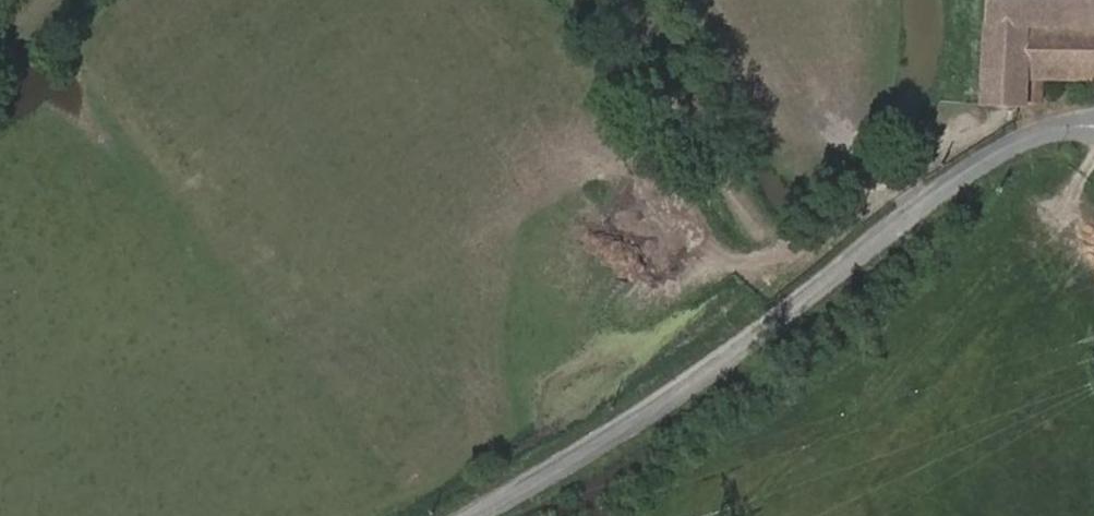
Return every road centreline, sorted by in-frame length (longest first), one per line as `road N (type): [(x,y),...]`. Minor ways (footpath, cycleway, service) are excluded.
road 1 (unclassified): [(1093,125),(1073,123),(1001,150),(723,360),(561,471),(479,515)]

